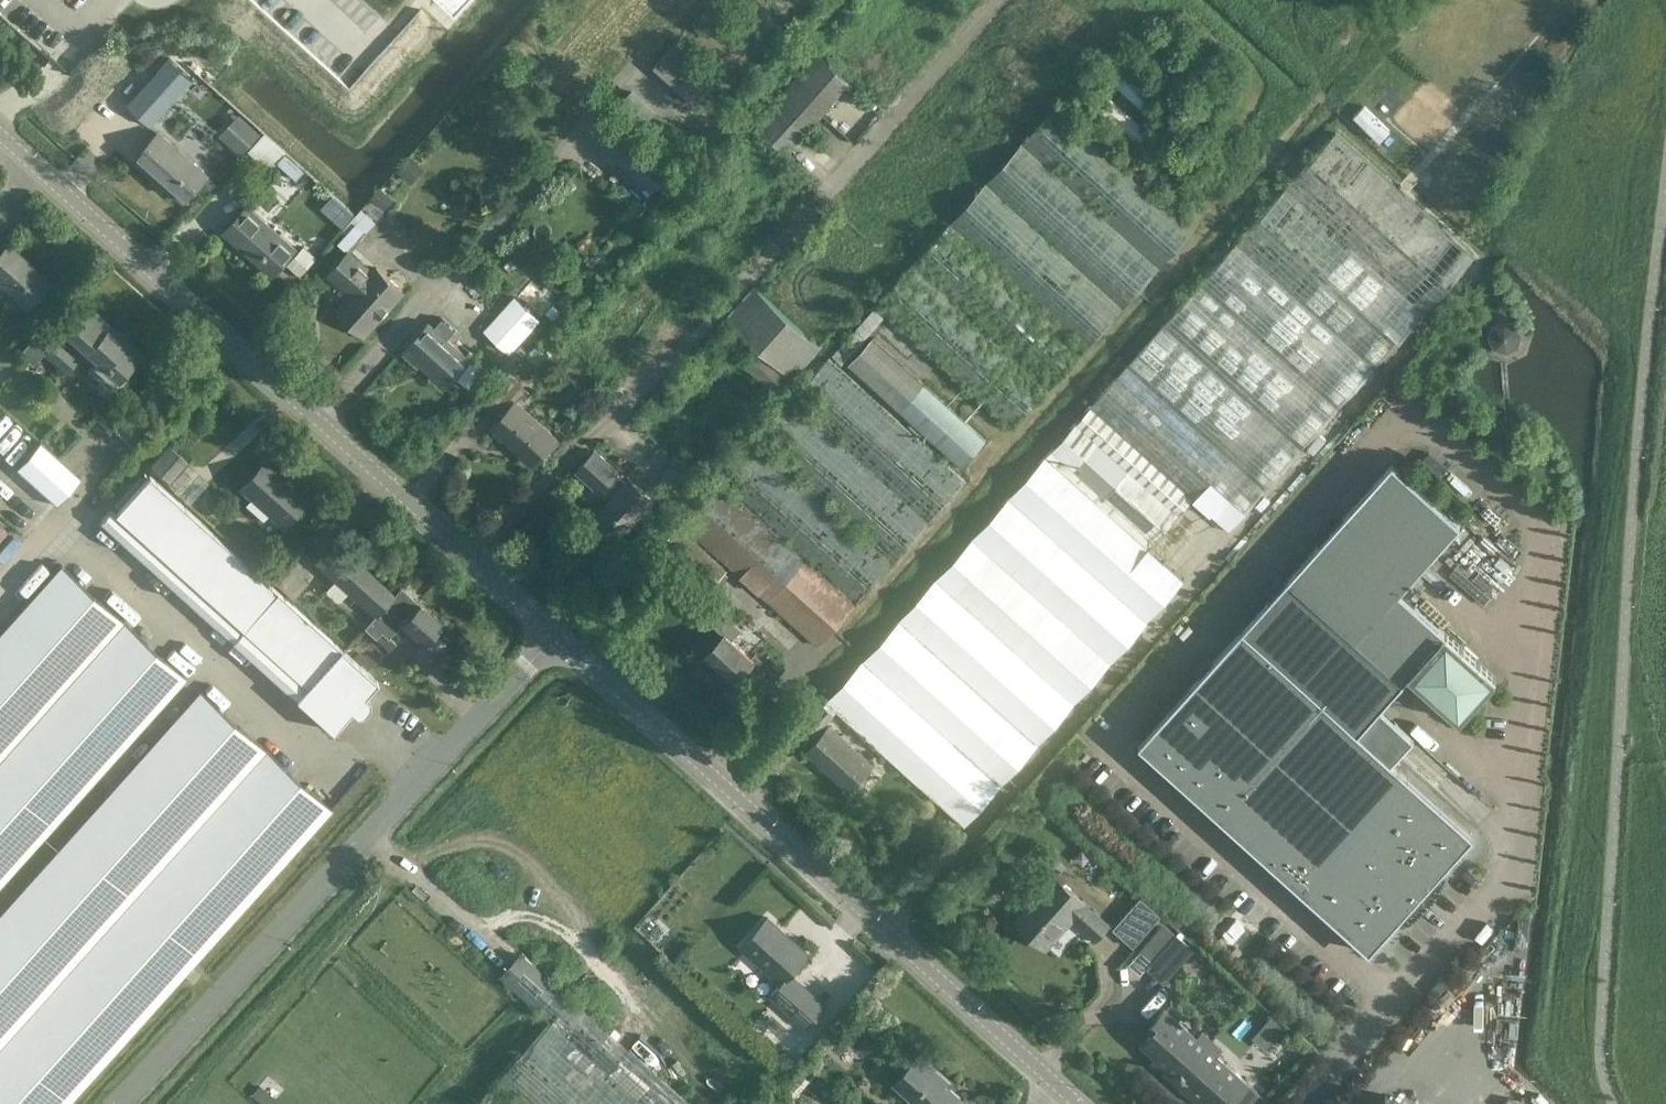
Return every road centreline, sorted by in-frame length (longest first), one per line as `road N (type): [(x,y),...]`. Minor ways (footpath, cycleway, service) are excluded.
road 1 (unclassified): [(557,633),(0,134)]
road 2 (unclassified): [(1079,1103),(557,633)]
road 3 (unclassified): [(119,1103),(557,633)]

